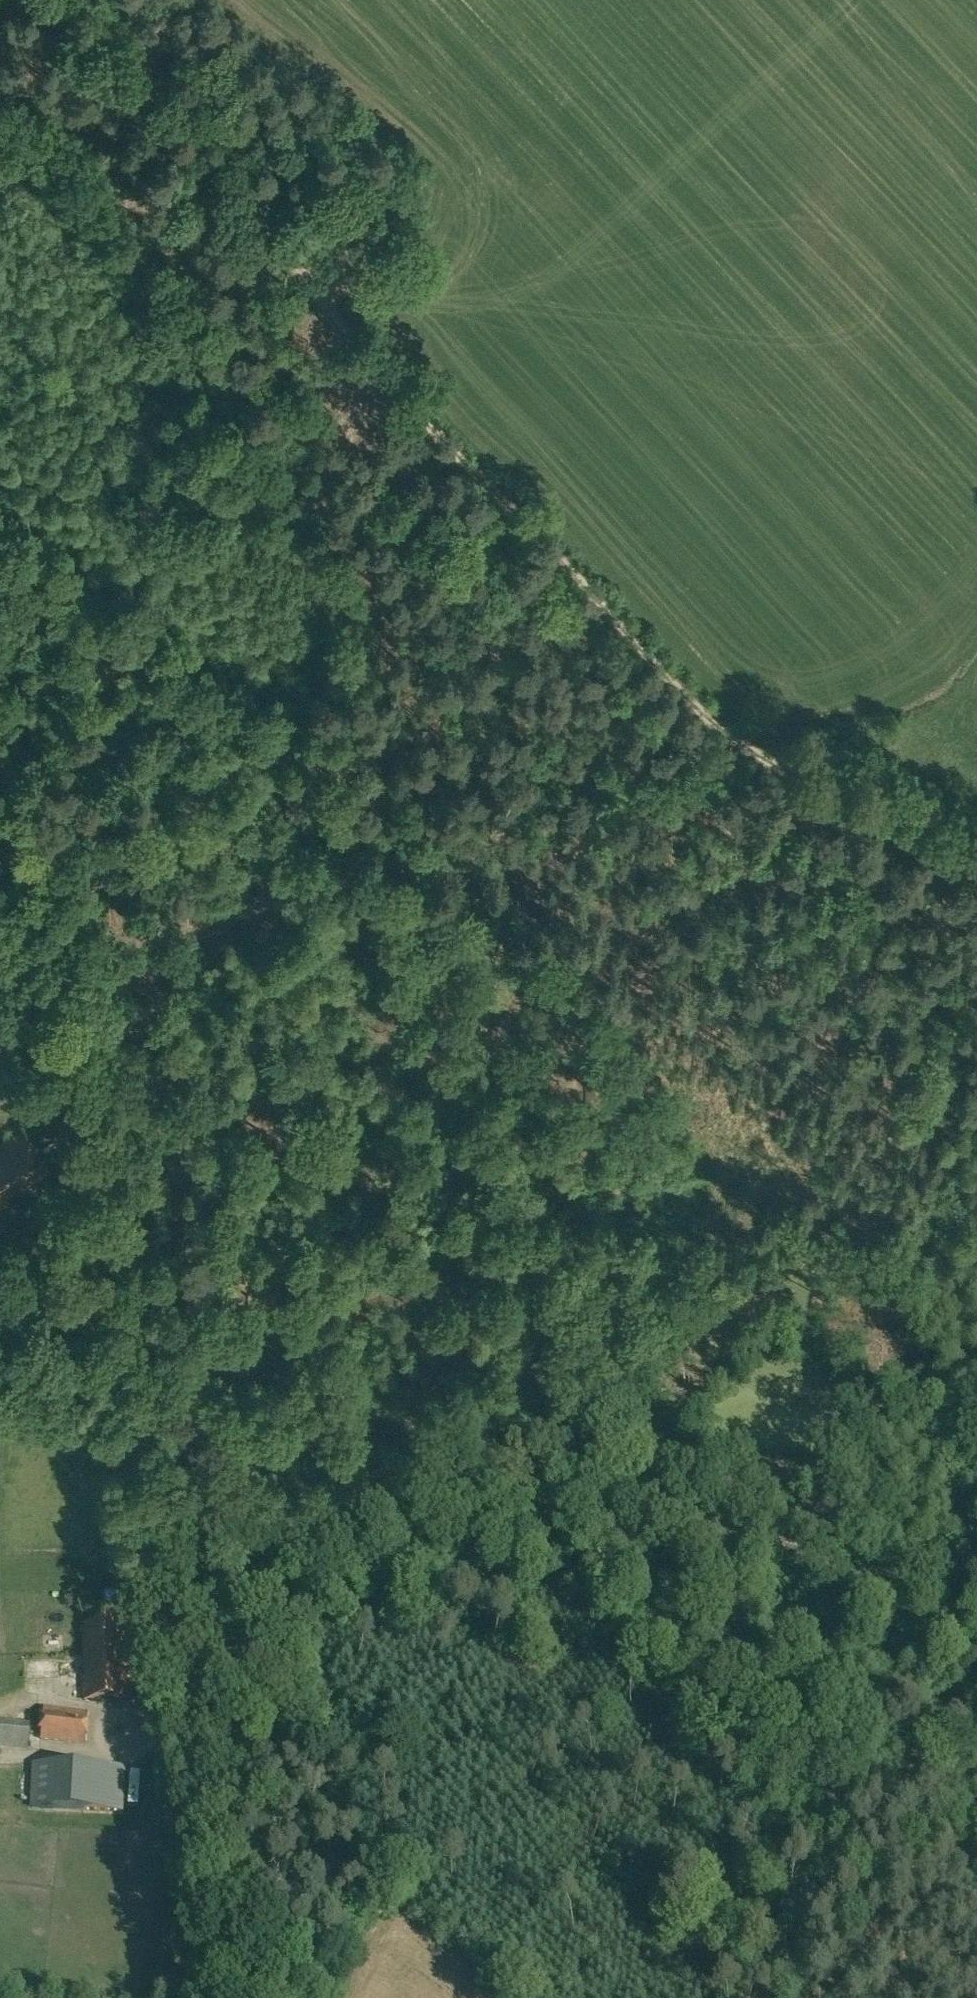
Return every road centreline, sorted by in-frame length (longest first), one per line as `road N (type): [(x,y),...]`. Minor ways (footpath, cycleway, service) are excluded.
road 1 (track): [(47,0),(94,32),(140,80),(359,357),(668,696),(792,787),(976,897)]
road 2 (unclassified): [(250,1997),(0,739)]
road 3 (track): [(119,1343),(0,1298)]

